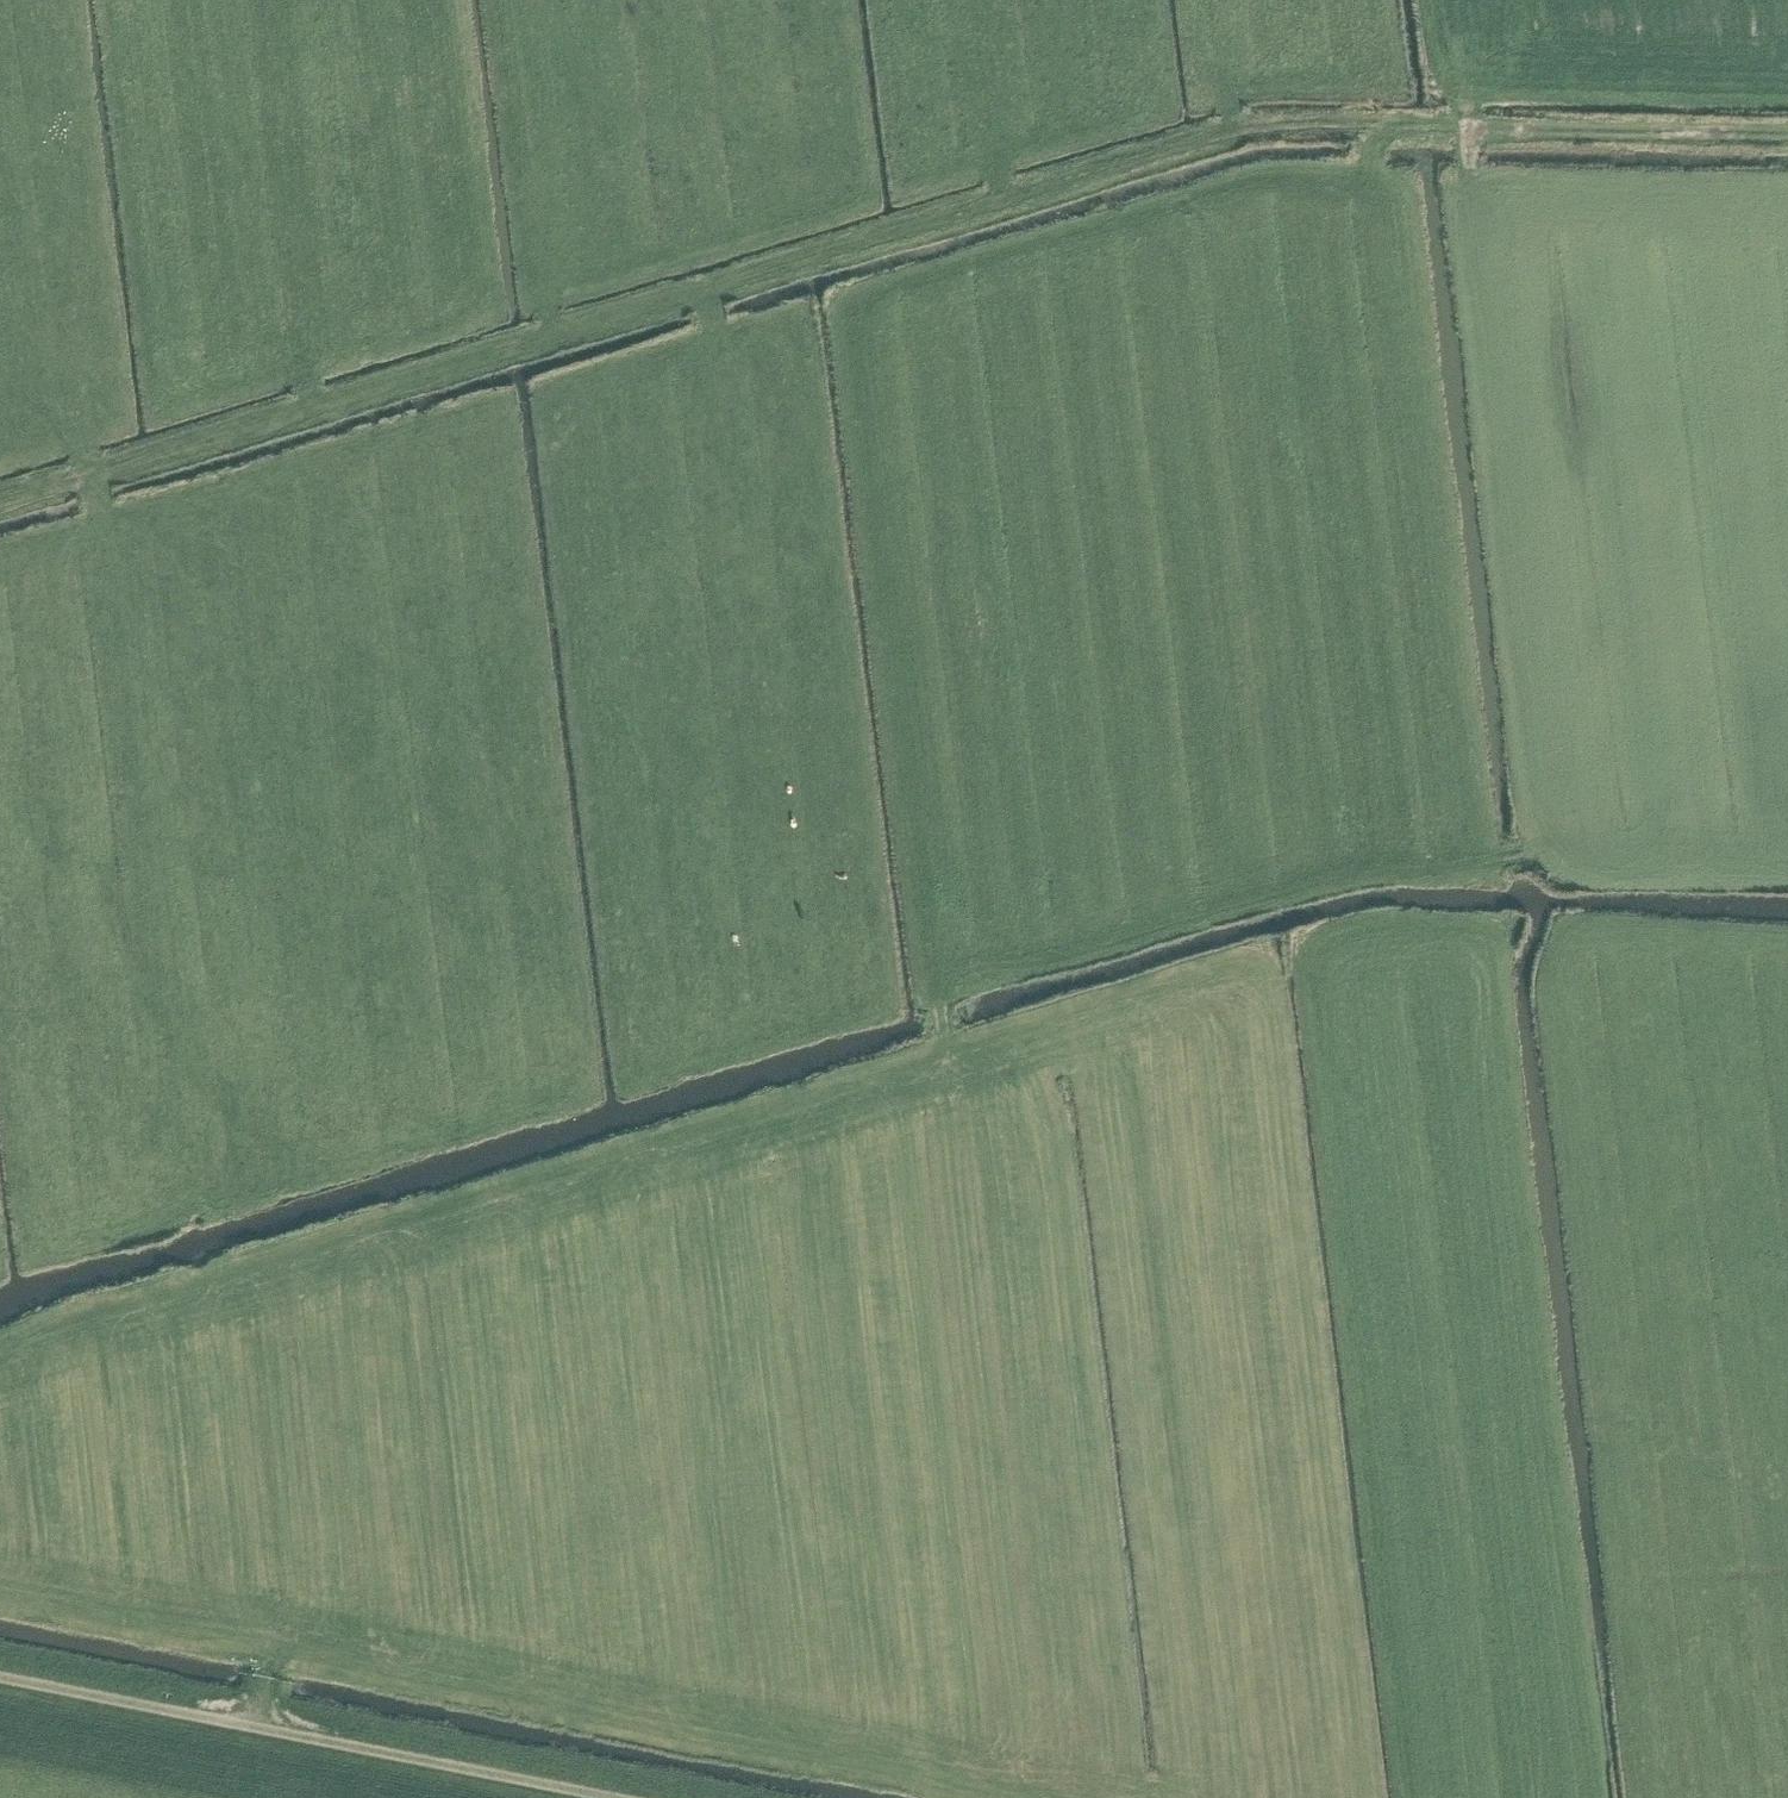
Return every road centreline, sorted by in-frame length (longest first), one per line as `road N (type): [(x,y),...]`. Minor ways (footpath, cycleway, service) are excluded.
road 1 (track): [(0,502),(1235,131),(1321,125),(1787,135)]

